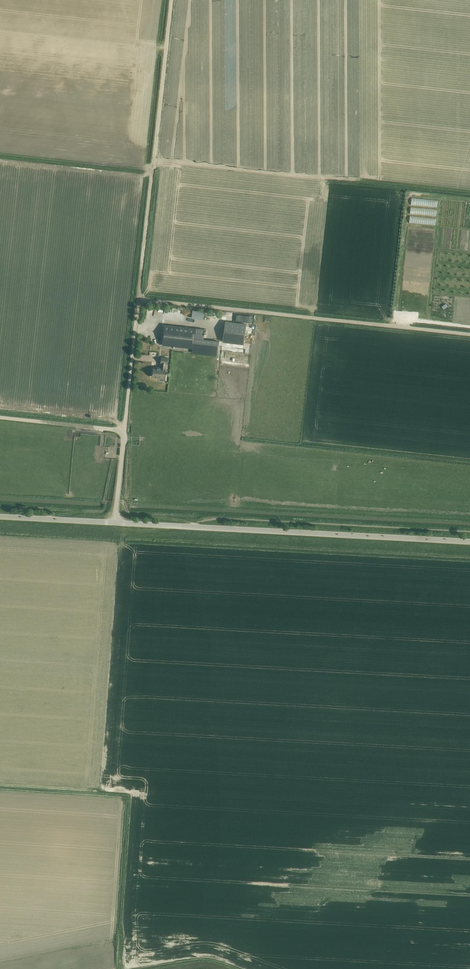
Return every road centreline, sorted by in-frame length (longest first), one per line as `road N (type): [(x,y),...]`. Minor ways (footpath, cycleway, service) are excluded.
road 1 (track): [(171,0),(139,299),(469,335)]
road 2 (tertiary): [(469,542),(115,523)]
road 3 (residential): [(139,299),(125,431)]
road 4 (unclassified): [(125,431),(0,417)]

